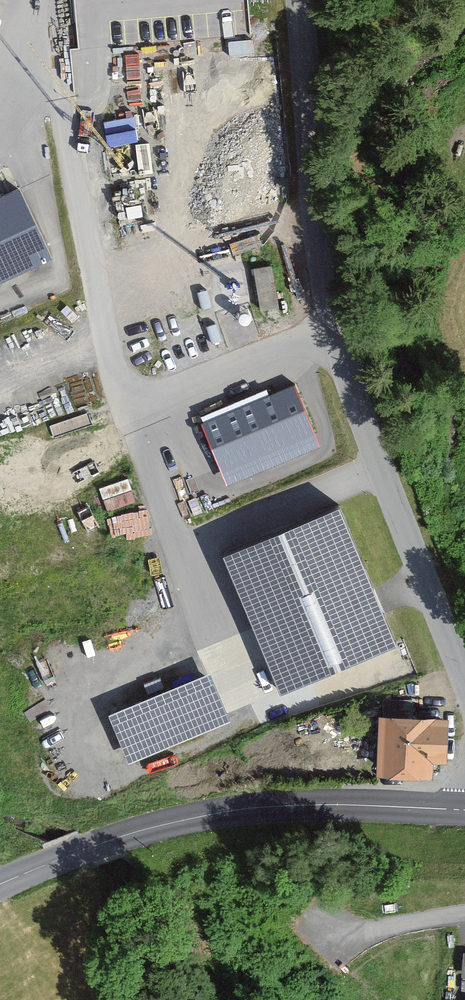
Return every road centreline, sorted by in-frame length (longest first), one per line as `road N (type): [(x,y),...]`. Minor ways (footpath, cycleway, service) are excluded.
road 1 (unclassified): [(297,0),(320,324),(464,694)]
road 2 (tertiary): [(464,808),(330,804),(211,816),(122,836),(0,882)]

